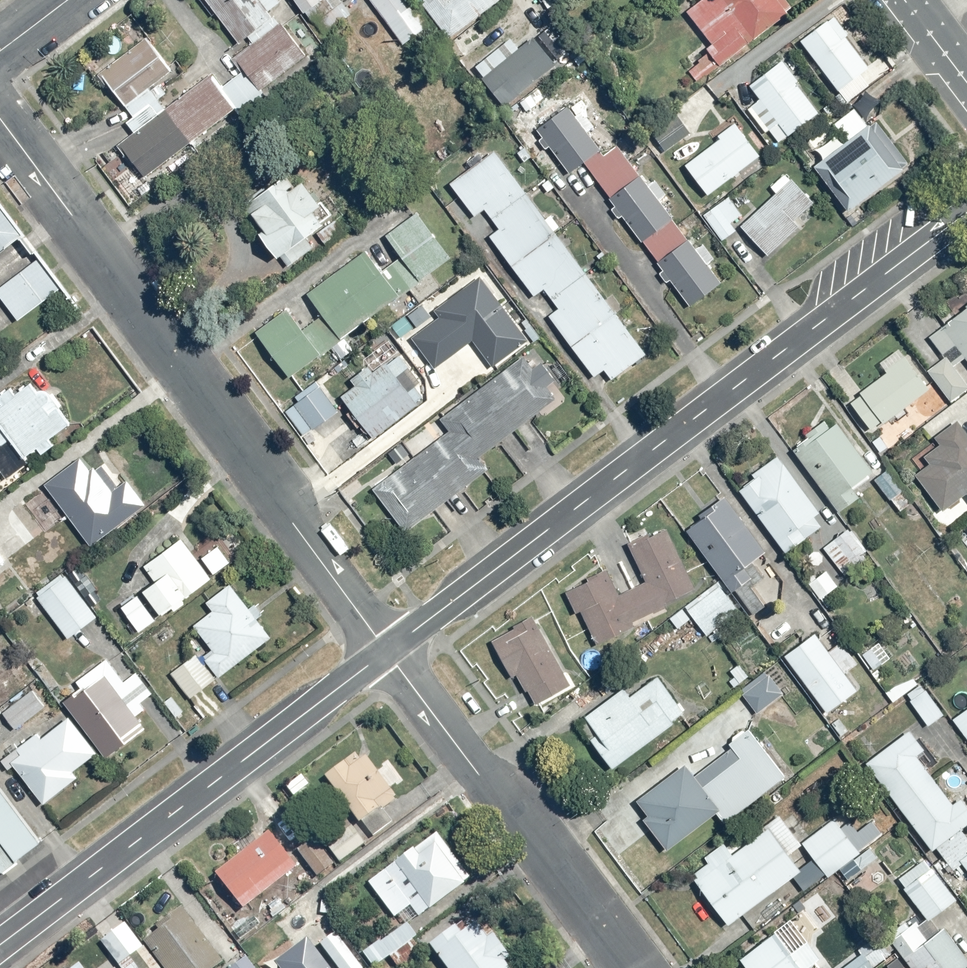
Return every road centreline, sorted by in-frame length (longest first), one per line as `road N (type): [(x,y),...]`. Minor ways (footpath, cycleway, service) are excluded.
road 1 (residential): [(385,652),(966,213)]
road 2 (residential): [(0,120),(385,652)]
road 3 (residential): [(0,945),(385,652)]
road 4 (residential): [(385,652),(622,967)]

